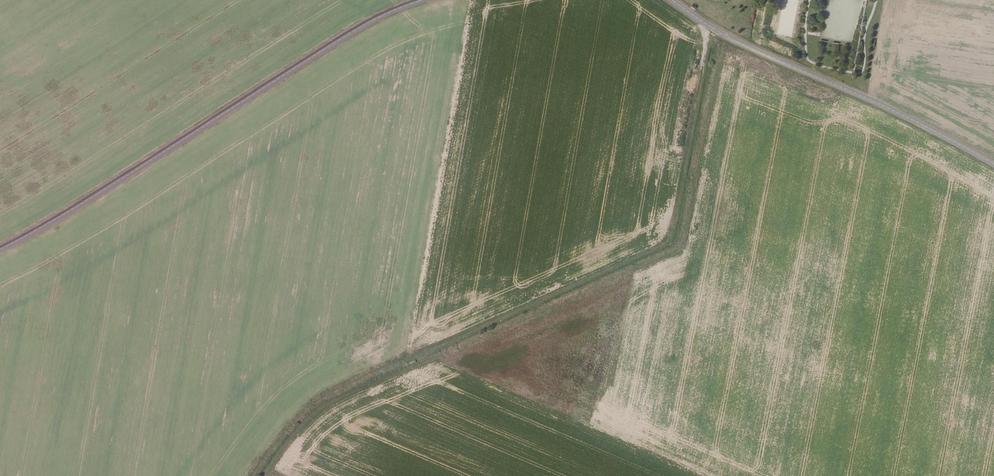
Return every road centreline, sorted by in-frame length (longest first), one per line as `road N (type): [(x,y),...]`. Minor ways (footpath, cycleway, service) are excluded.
road 1 (tertiary): [(422,0),(331,45),(0,249)]
road 2 (tertiary): [(672,0),(760,52),(993,164)]

